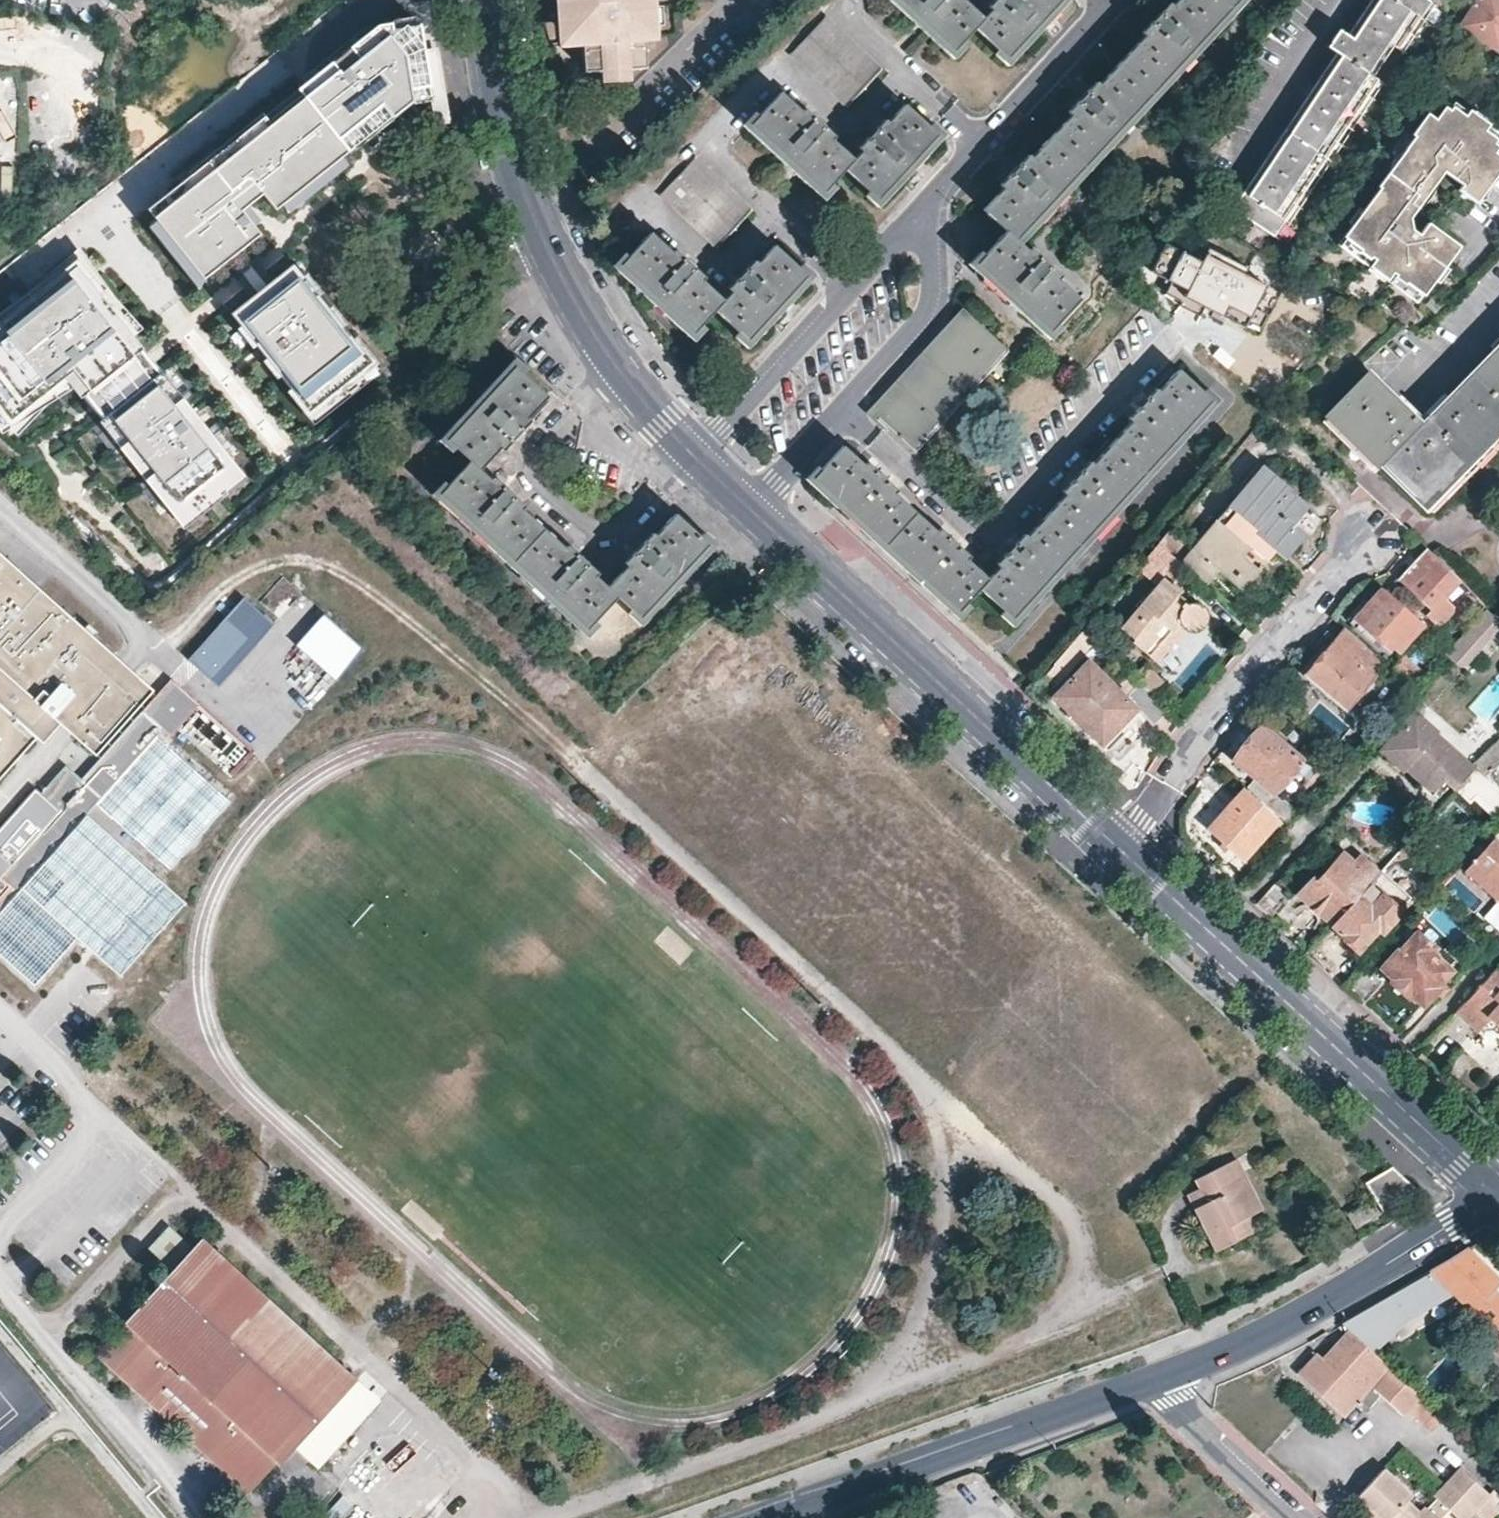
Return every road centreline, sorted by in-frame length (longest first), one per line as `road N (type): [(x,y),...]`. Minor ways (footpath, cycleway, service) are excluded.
road 1 (track): [(569,1508),(1027,1343),(1061,1327),(1086,1278),(1060,1205),(580,770)]
road 2 (tertiary): [(1118,846),(1498,1195)]
road 3 (tertiary): [(489,0),(498,99),(560,267),(649,408),(693,456)]
road 4 (tertiary): [(754,512),(1118,846)]
road 5 (residential): [(1170,339),(977,533),(839,414)]
road 6 (tertiary): [(1160,1379),(768,1517)]
road 7 (residential): [(1369,544),(1202,730),(1118,846)]
road 8 (tertiary): [(1498,1206),(1306,1314),(1160,1379)]
road 9 (residential): [(931,202),(693,456)]
road 10 (track): [(919,1079),(944,1159),(943,1237),(919,1335),(928,1378)]
road 11 (residential): [(931,202),(1114,0)]
road 12 (residential): [(839,414),(930,306),(931,202)]
road 13 (residential): [(1299,1517),(1192,1420),(1160,1379)]
road 14 (track): [(155,1517),(71,1417)]
road 15 (residential): [(754,512),(839,414)]

